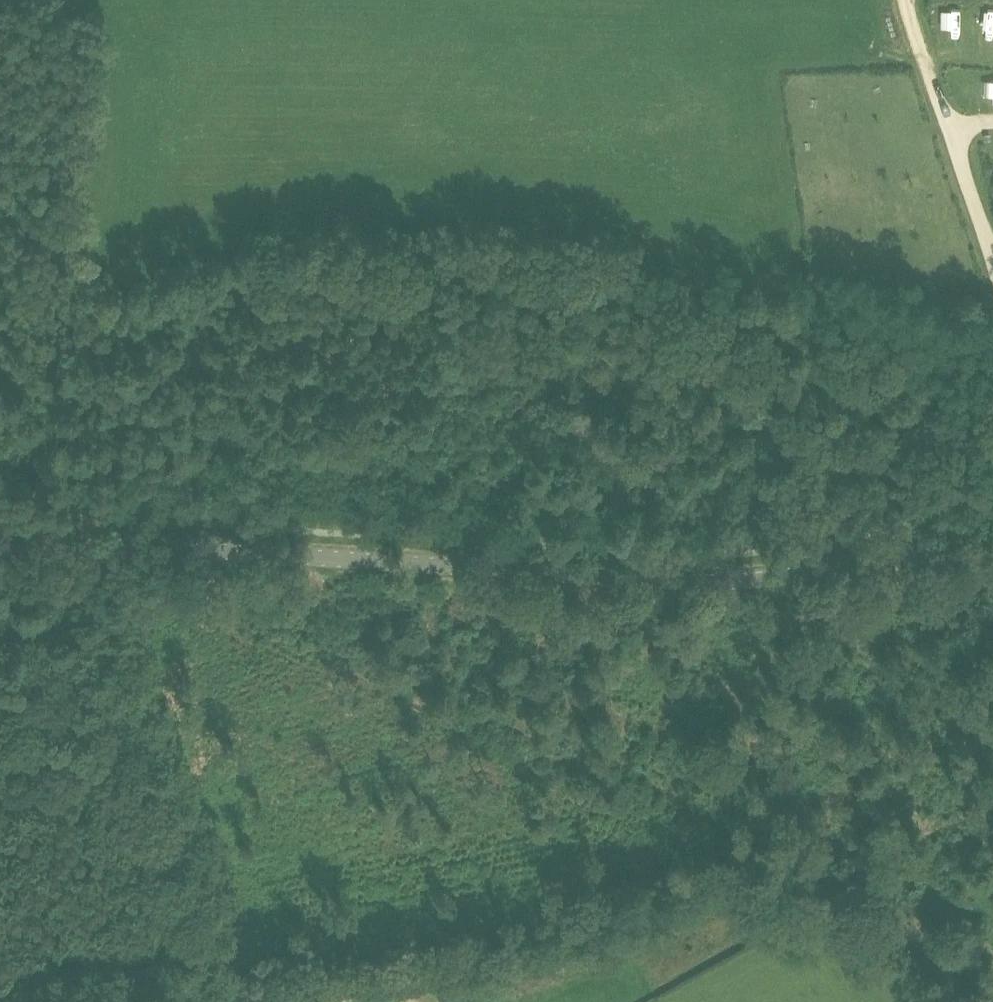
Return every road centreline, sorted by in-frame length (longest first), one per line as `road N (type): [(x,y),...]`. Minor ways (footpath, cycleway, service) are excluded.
road 1 (unclassified): [(992,512),(835,562),(688,578),(0,538)]
road 2 (track): [(992,250),(905,0)]

